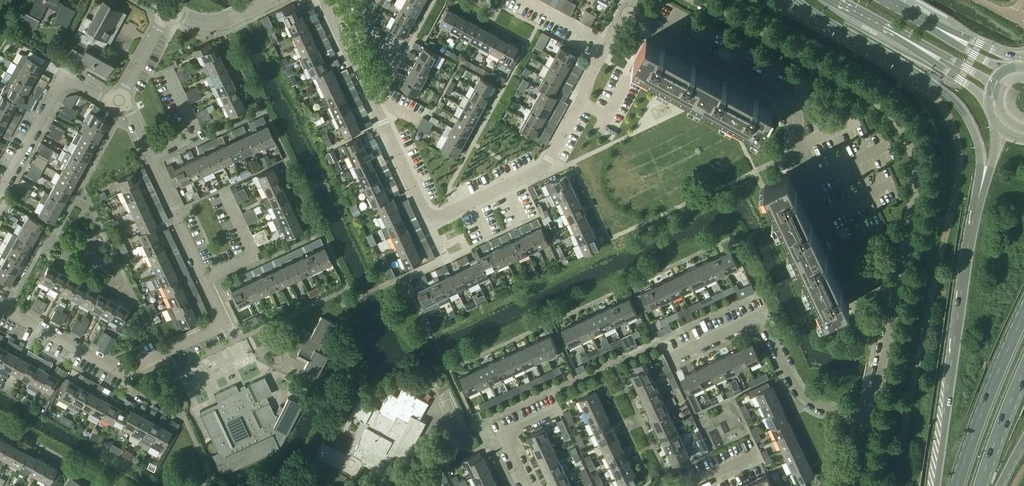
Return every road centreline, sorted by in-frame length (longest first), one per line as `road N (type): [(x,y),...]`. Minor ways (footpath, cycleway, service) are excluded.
road 1 (residential): [(626,11),(548,163),(428,218),(324,0)]
road 2 (residential): [(895,293),(865,285),(844,262),(800,166),(797,116),(789,101),(626,11)]
road 3 (residential): [(696,0),(861,89),(903,126),(918,187),(895,293)]
road 4 (residential): [(0,307),(121,373),(226,324),(205,280)]
road 5 (primary): [(794,0),(953,100),(980,148),(977,205)]
road 6 (primary): [(977,205),(937,485)]
road 7 (residential): [(867,419),(803,399),(759,317),(680,354)]
road 8 (residential): [(0,193),(63,84),(77,82),(119,106)]
road 9 (primary): [(1023,314),(956,485)]
road 10 (secondary): [(874,23),(989,104)]
road 11 (residential): [(205,280),(151,156)]
road 12 (secondary): [(874,23),(993,86)]
road 13 (residential): [(895,293),(867,419)]
road 14 (primary): [(980,485),(1023,370)]
road 15 (residential): [(205,280),(254,257),(225,195)]

